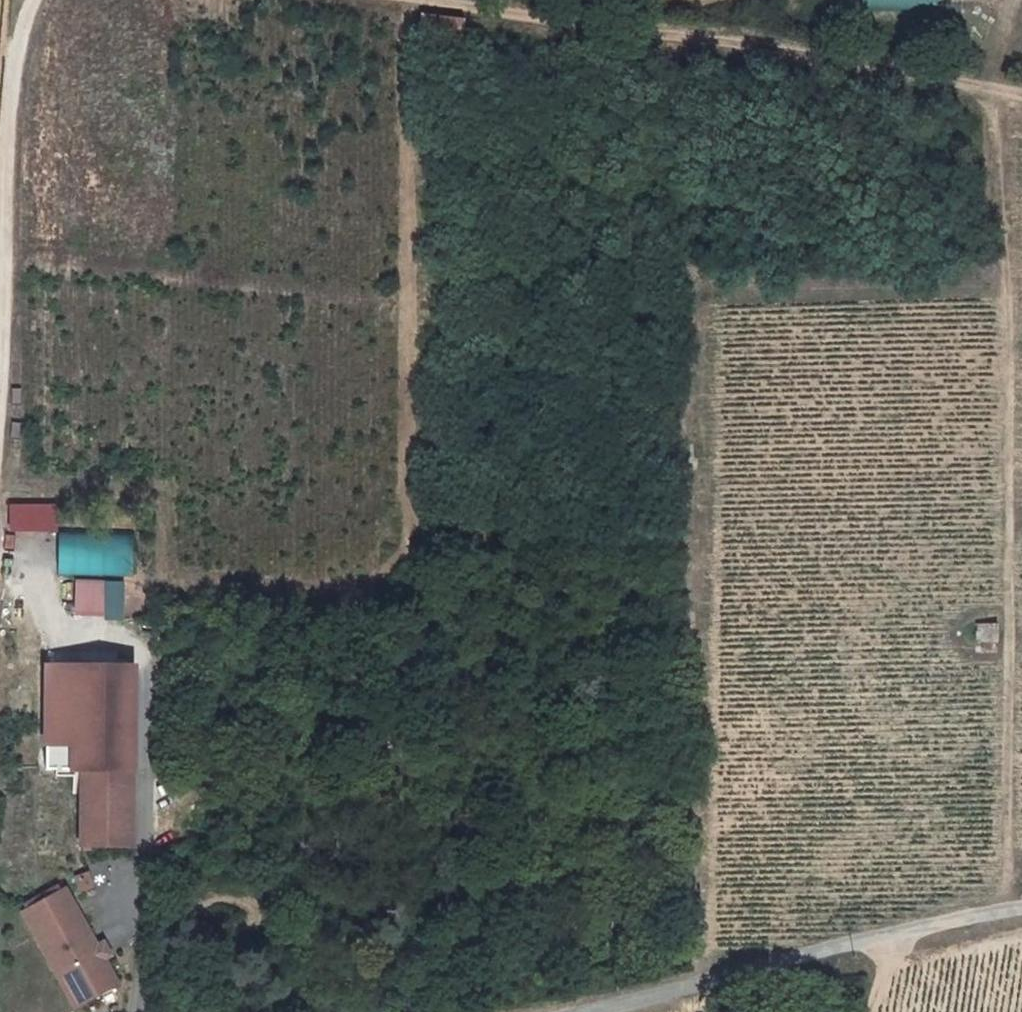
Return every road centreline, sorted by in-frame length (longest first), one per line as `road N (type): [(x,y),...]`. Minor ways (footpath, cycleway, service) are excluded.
road 1 (track): [(1012,911),(1000,105)]
road 2 (track): [(426,0),(834,63),(1021,111)]
road 3 (residential): [(573,1011),(1021,910)]
road 4 (track): [(37,0),(24,28),(15,93),(0,399)]

